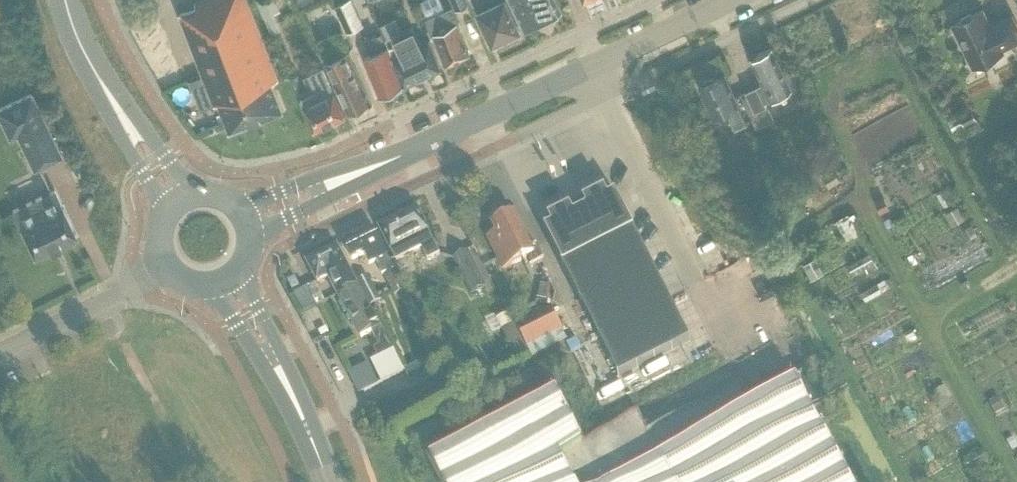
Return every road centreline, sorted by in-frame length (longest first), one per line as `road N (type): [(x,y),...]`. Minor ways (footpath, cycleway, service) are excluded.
road 1 (secondary): [(400,156),(728,0)]
road 2 (residential): [(164,262),(0,351)]
road 3 (tertiary): [(307,428),(310,413),(244,263)]
road 4 (tertiary): [(204,285),(231,314),(294,420),(307,428)]
road 5 (secondary): [(400,156),(385,153),(233,202)]
road 6 (secondary): [(250,244),(400,156)]
road 7 (secondary): [(201,192),(171,165),(114,84),(98,76)]
road 8 (secondary): [(98,76),(97,94),(163,216)]

